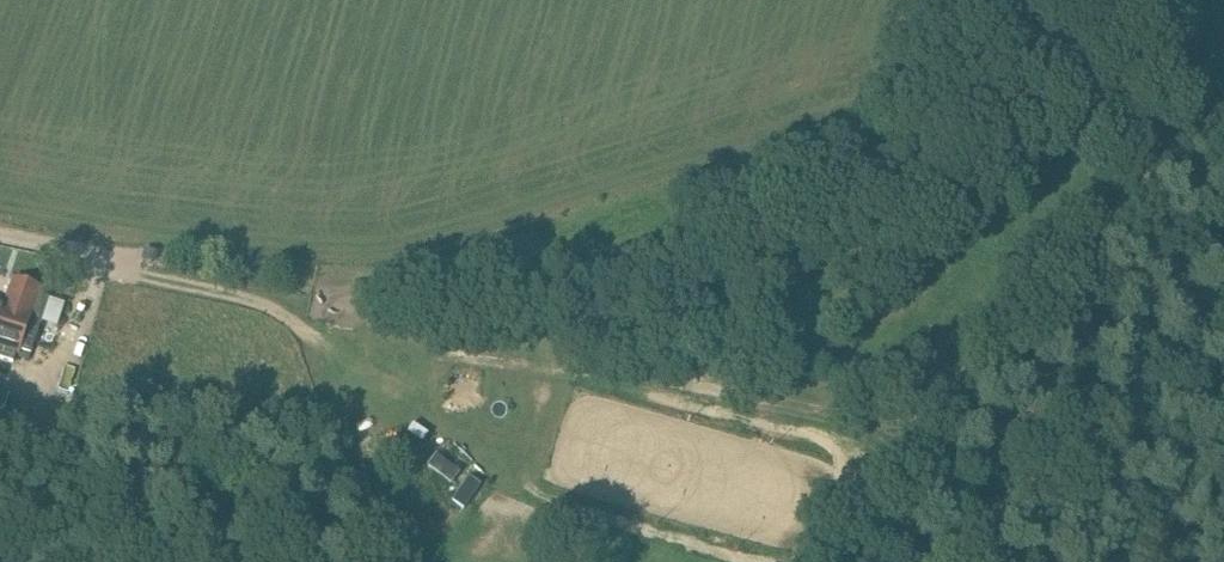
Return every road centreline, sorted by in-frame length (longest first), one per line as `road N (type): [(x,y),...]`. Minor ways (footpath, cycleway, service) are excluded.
road 1 (track): [(0,239),(275,308),(312,335),(381,561)]
road 2 (track): [(936,561),(1223,321)]

